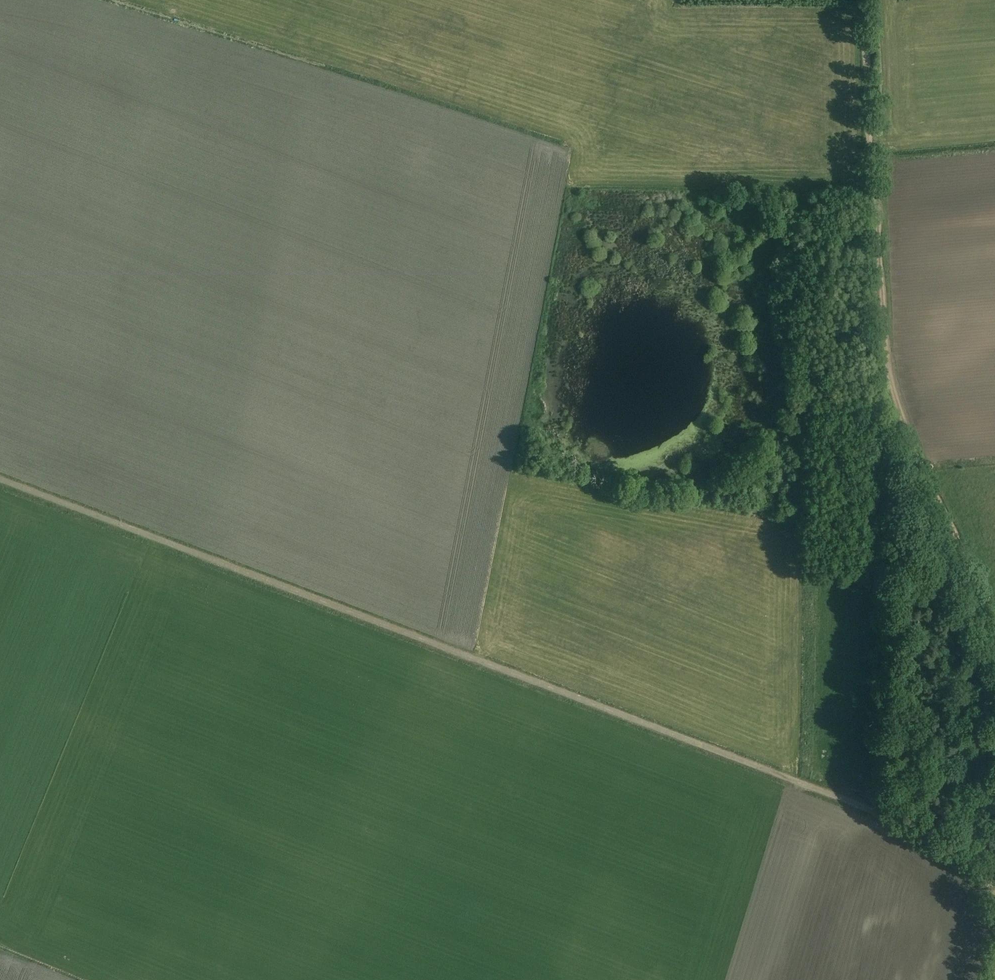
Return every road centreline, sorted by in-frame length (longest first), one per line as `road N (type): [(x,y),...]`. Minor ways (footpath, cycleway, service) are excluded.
road 1 (unclassified): [(882,815),(0,479)]
road 2 (track): [(867,0),(886,388),(994,618)]
road 3 (track): [(994,887),(882,815)]

